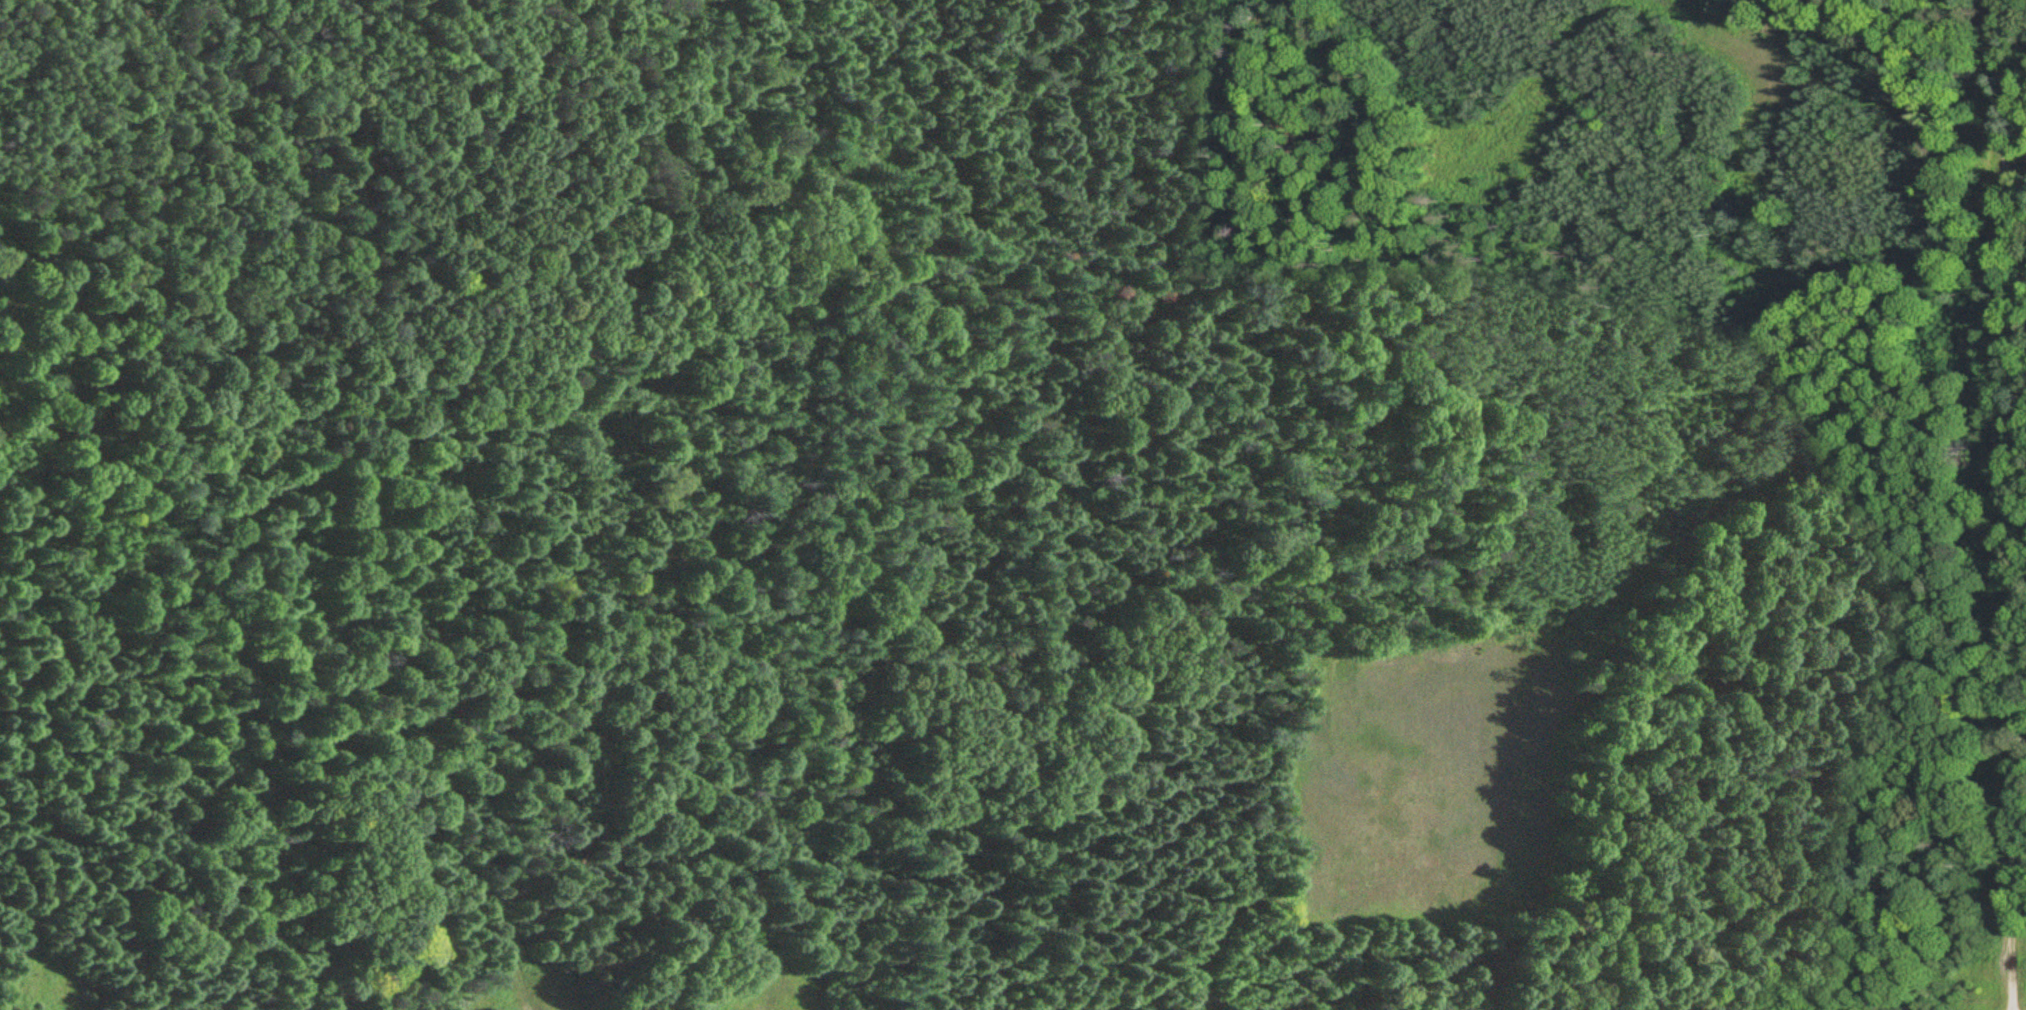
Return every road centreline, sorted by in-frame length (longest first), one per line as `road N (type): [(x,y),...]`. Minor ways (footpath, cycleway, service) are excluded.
road 1 (track): [(2011,1009),(2004,0)]

